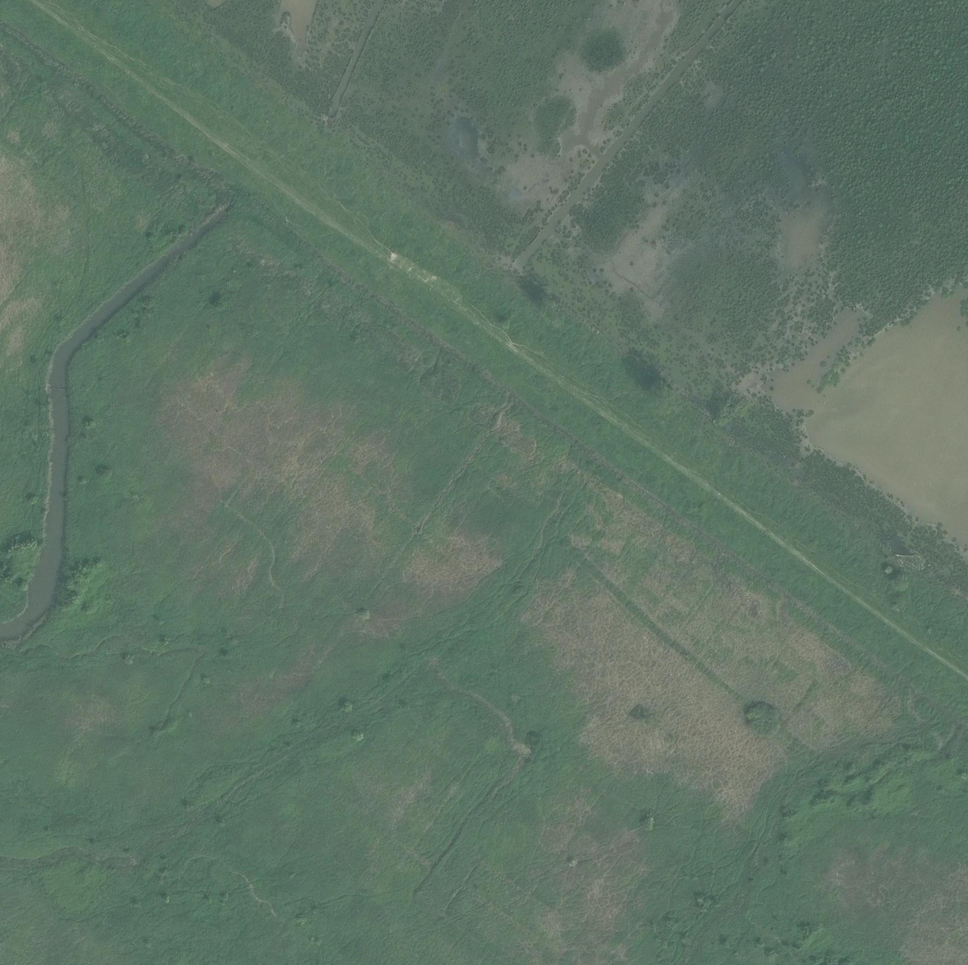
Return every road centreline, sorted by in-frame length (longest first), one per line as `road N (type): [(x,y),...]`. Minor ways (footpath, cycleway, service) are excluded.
road 1 (track): [(35,0),(967,682)]

